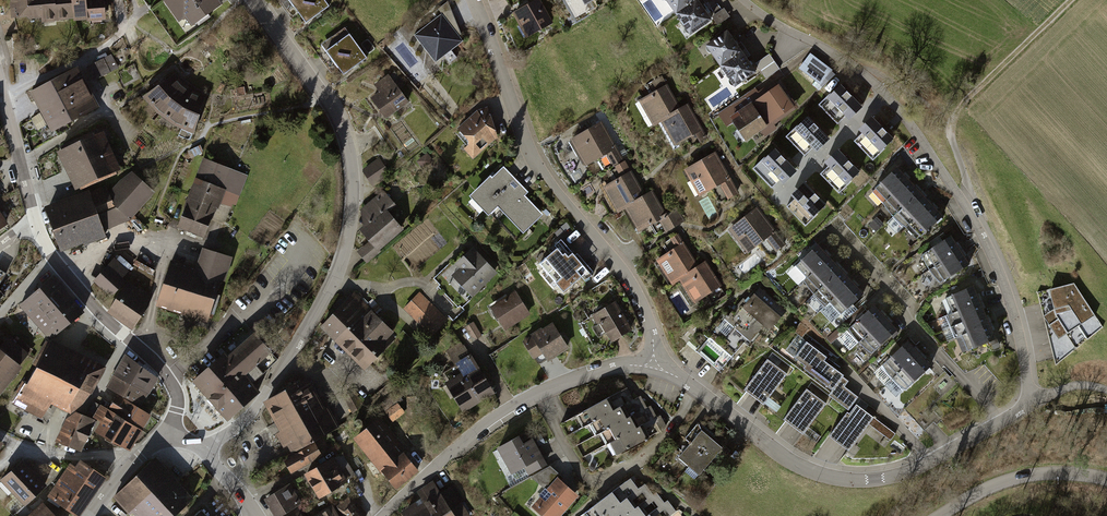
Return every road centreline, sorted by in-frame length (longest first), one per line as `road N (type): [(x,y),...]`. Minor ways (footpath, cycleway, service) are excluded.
road 1 (residential): [(1001,421),(1030,398),(1029,378),(1011,297),(974,216),(869,76),(744,0)]
road 2 (tertiary): [(253,0),(327,100),(354,172),(352,225),(337,283),(270,388)]
road 3 (residential): [(655,369),(699,390),(803,467),(847,480),(917,469),(1001,421)]
road 4 (residential): [(655,369),(653,334),(634,289),(536,162),(502,73)]
road 5 (residential): [(382,515),(472,435),(537,393),(613,367),(655,369)]
road 6 (track): [(974,216),(949,125),(1068,0)]
road 7 (residential): [(1001,421),(834,230)]
road 8 (residential): [(171,432),(177,398),(167,377),(51,255)]
road 9 (unclassified): [(940,515),(1029,475),(1072,469),(1106,476)]
road 10 (residential): [(128,465),(30,450),(0,435)]
road 11 (residential): [(0,89),(31,208)]

